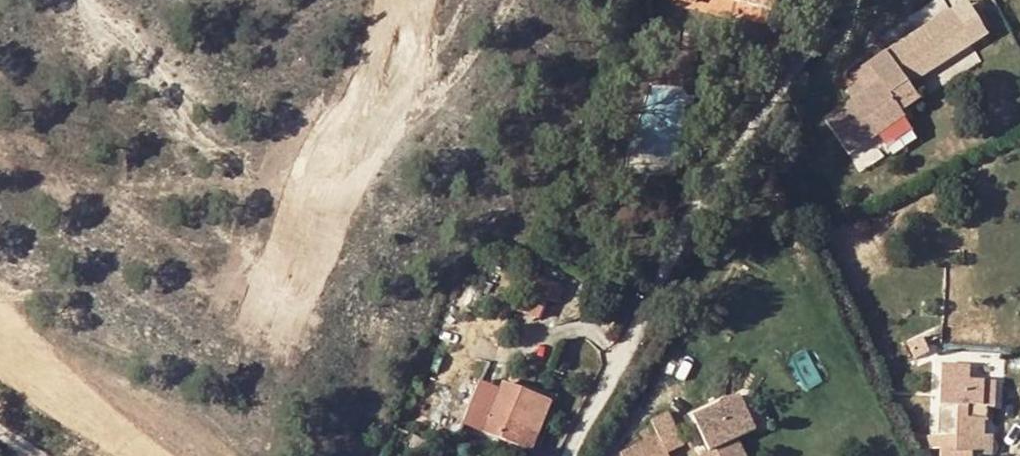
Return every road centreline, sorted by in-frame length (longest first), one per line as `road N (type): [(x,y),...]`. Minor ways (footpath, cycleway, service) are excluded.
road 1 (residential): [(830,0),(809,51),(707,189),(572,455)]

